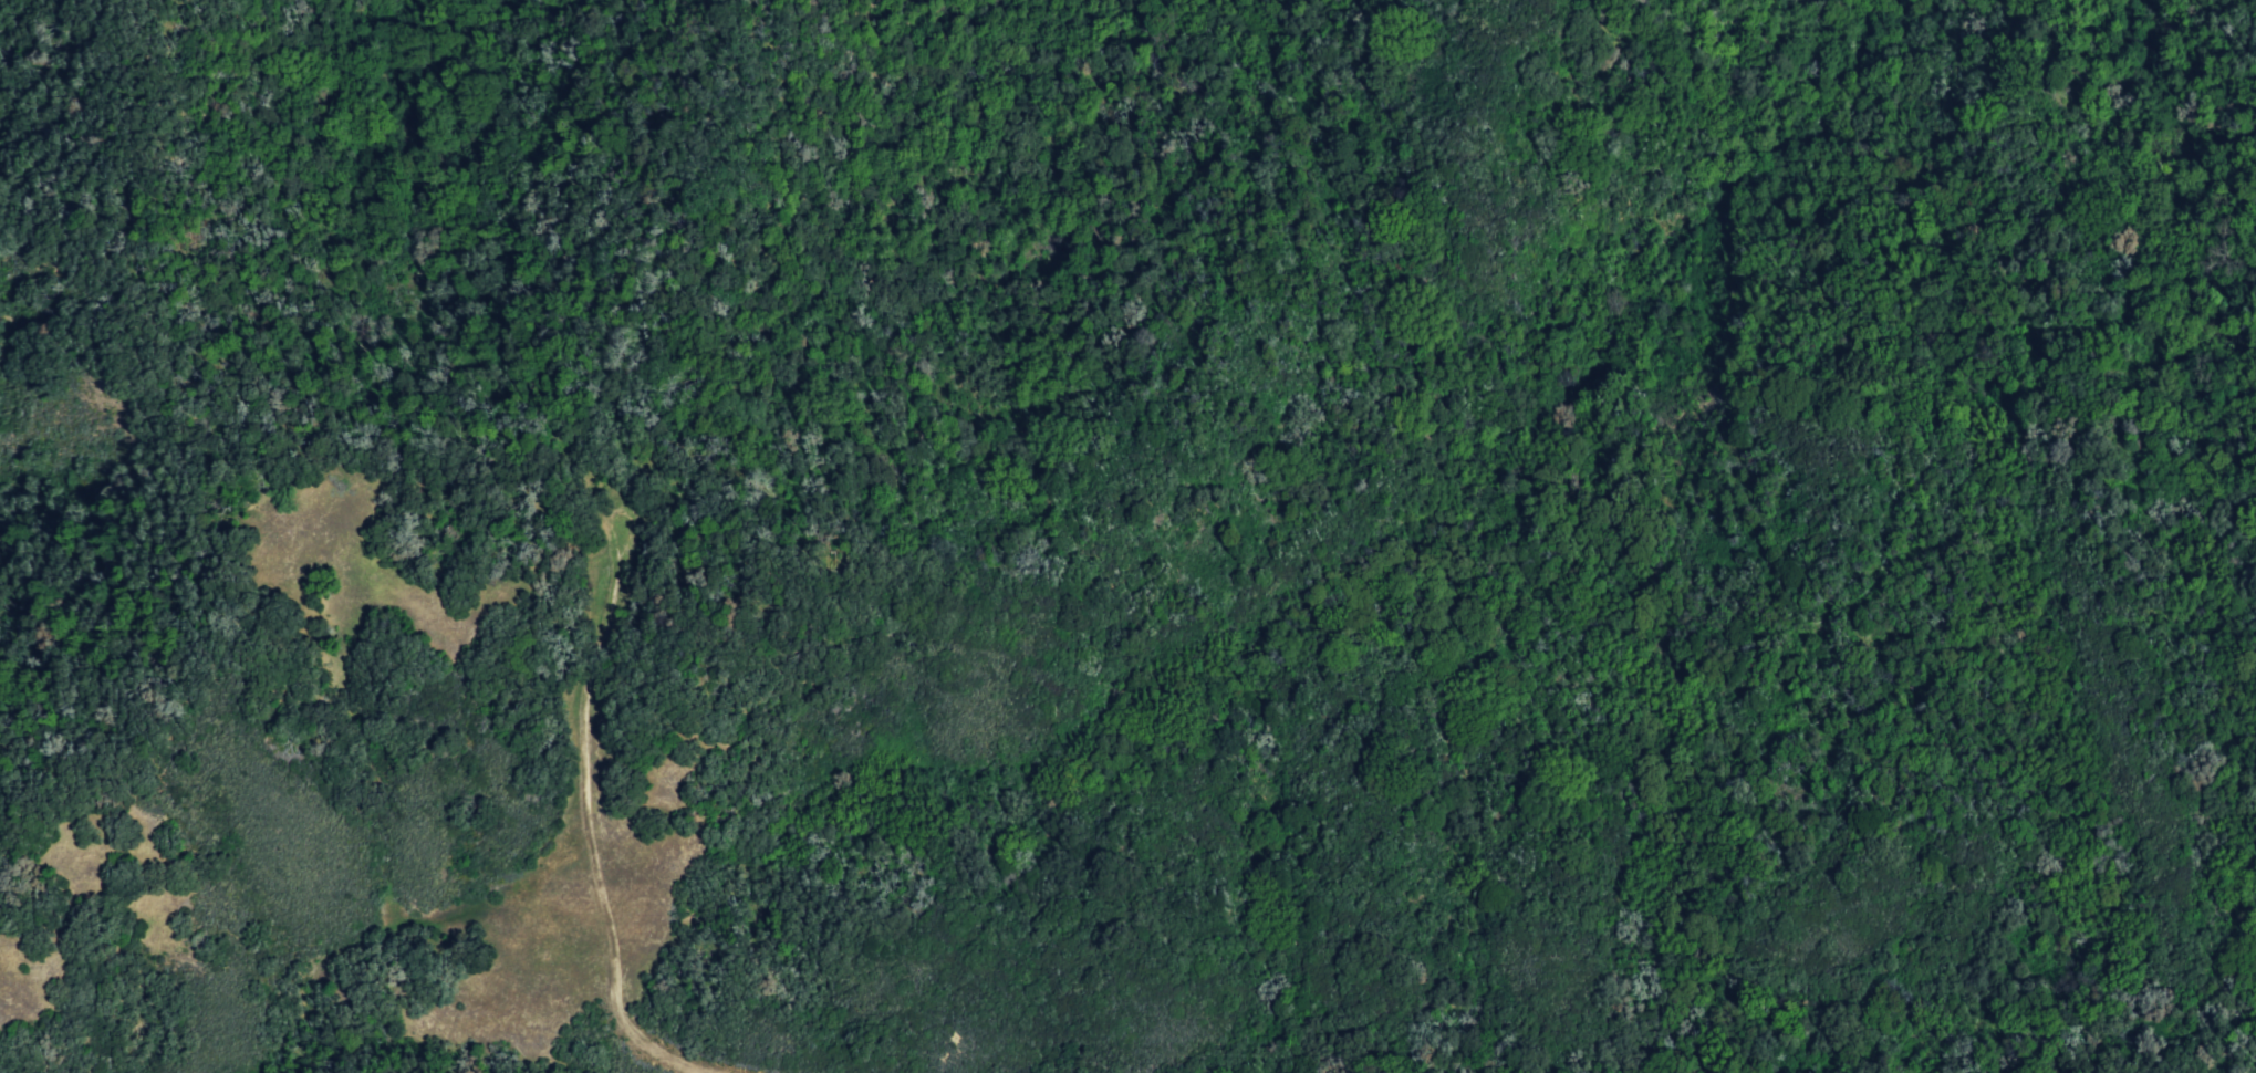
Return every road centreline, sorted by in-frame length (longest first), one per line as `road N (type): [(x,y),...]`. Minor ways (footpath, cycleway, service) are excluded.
road 1 (track): [(728,1072),(643,1044),(617,1011),(611,930),(582,810),(597,602)]

